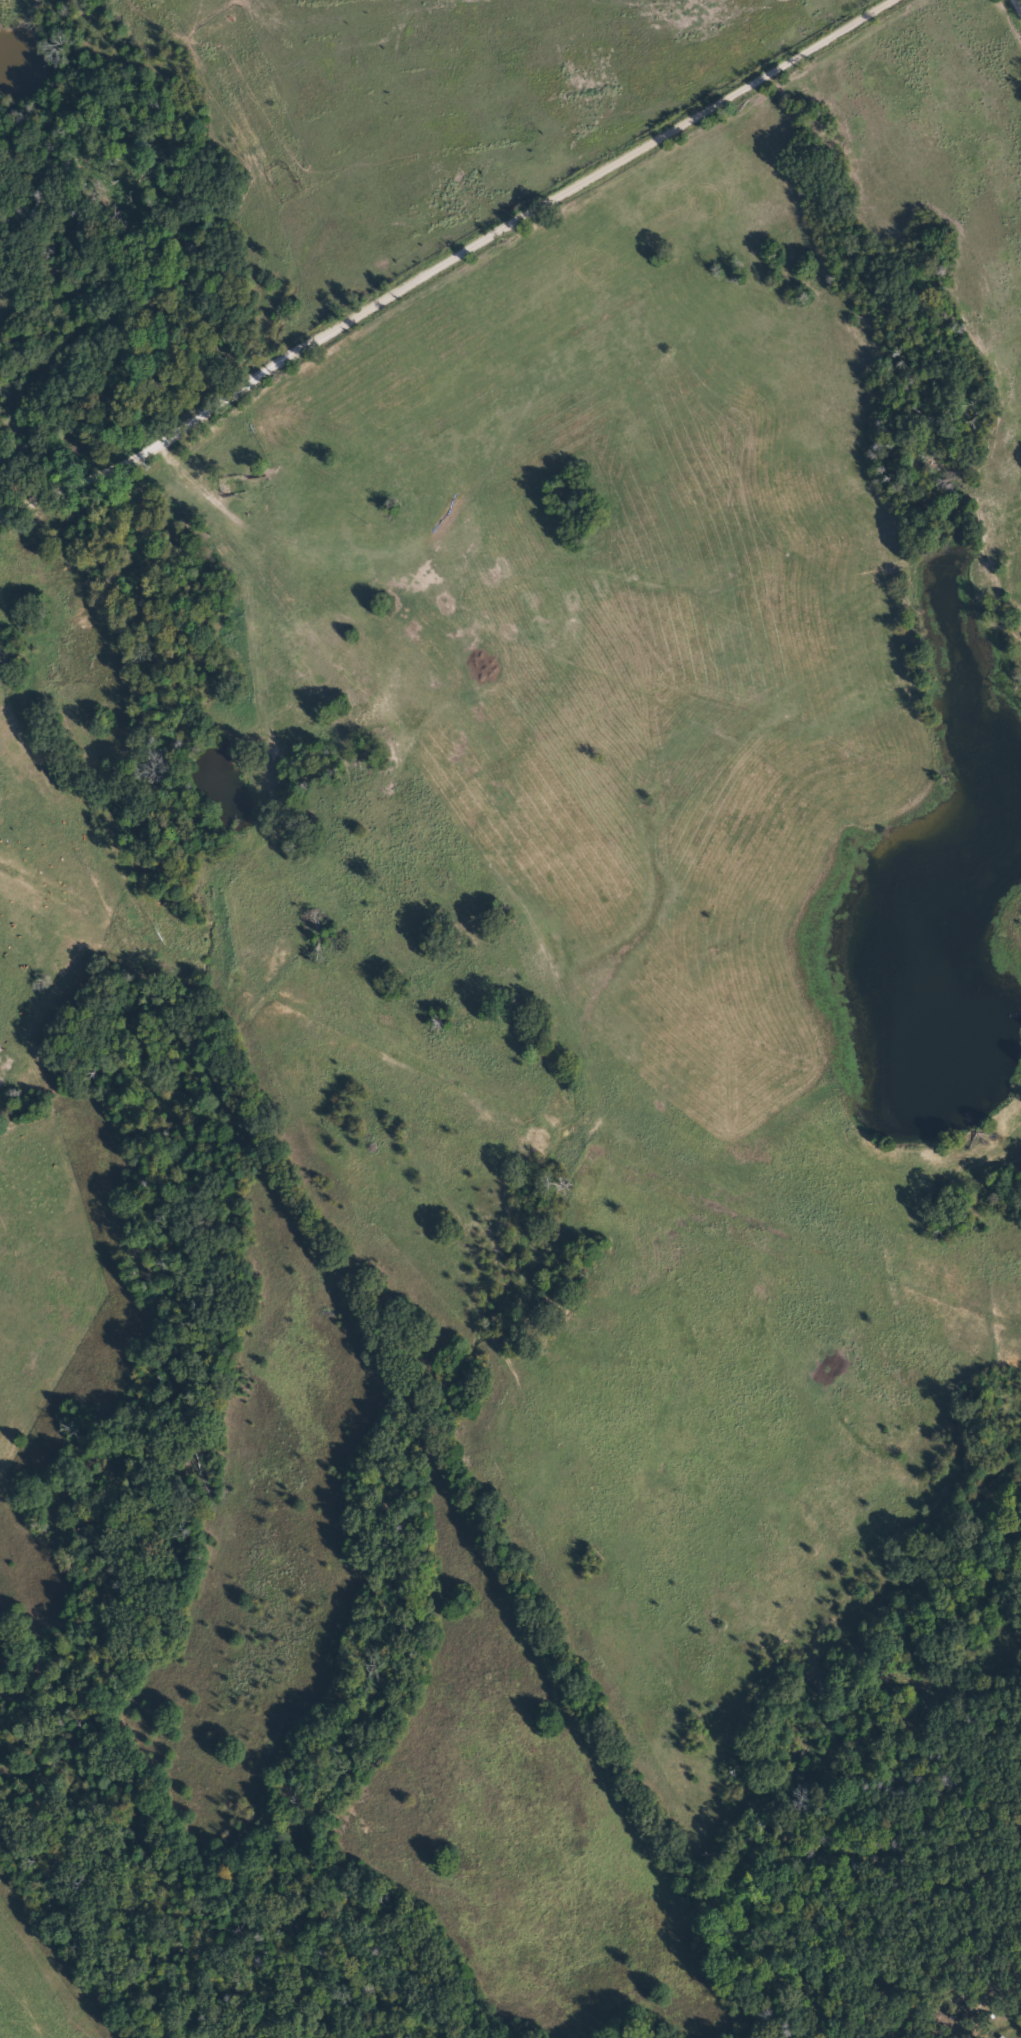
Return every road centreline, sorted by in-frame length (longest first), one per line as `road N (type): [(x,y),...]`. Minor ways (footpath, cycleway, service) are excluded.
road 1 (residential): [(0,509),(131,454),(215,396),(880,0)]

